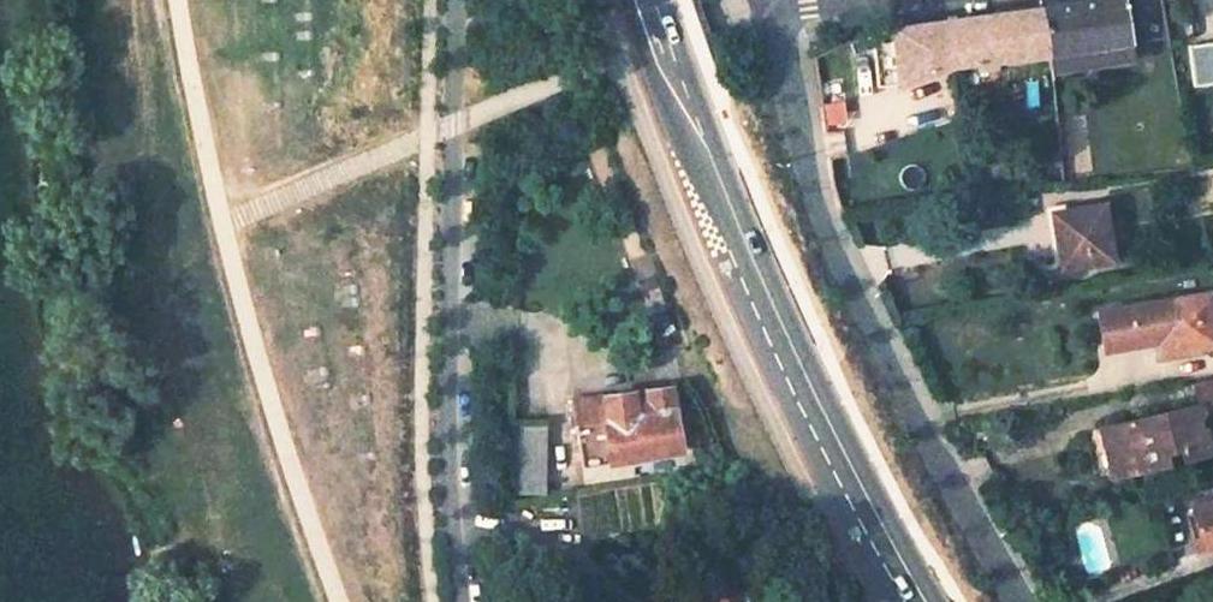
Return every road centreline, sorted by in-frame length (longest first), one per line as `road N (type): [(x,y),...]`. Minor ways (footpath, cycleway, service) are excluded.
road 1 (primary): [(924,601),(730,219),(647,0)]
road 2 (residential): [(765,14),(835,252),(1027,601)]
road 3 (residential): [(456,0),(447,394),(459,601)]

